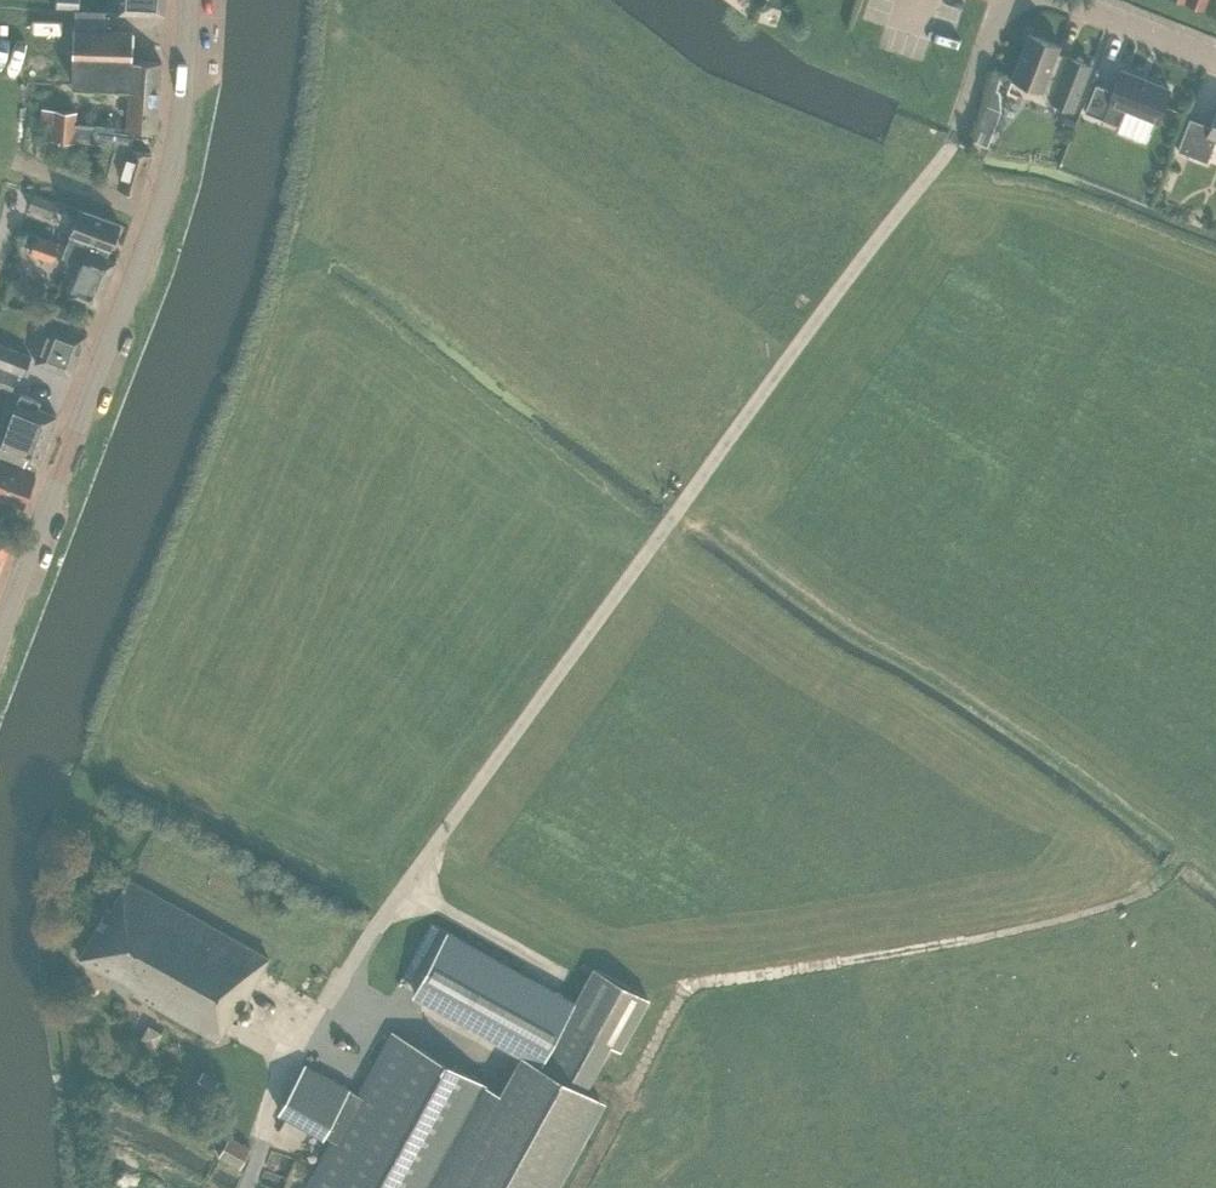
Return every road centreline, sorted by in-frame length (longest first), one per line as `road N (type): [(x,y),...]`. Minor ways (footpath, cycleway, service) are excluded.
road 1 (residential): [(443,831),(956,137),(1007,0)]
road 2 (track): [(573,1187),(686,986),(843,964),(1124,904),(1182,853),(1215,802)]
road 3 (tertiary): [(0,635),(157,214),(188,85),(193,0)]
road 4 (residential): [(1026,0),(1215,64)]

